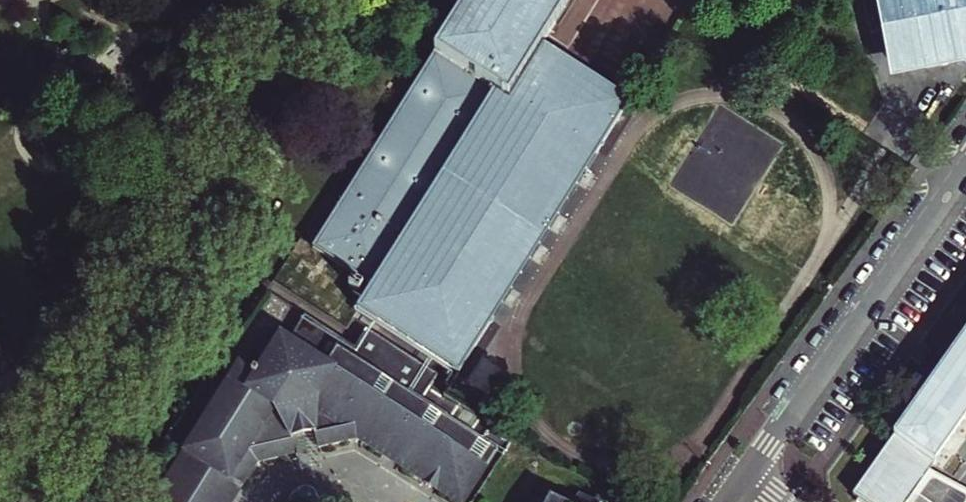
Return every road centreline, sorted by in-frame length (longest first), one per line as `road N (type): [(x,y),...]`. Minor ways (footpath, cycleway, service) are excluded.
road 1 (residential): [(282,0),(240,162),(203,239),(102,384),(4,501)]
road 2 (secondary): [(749,477),(965,168)]

